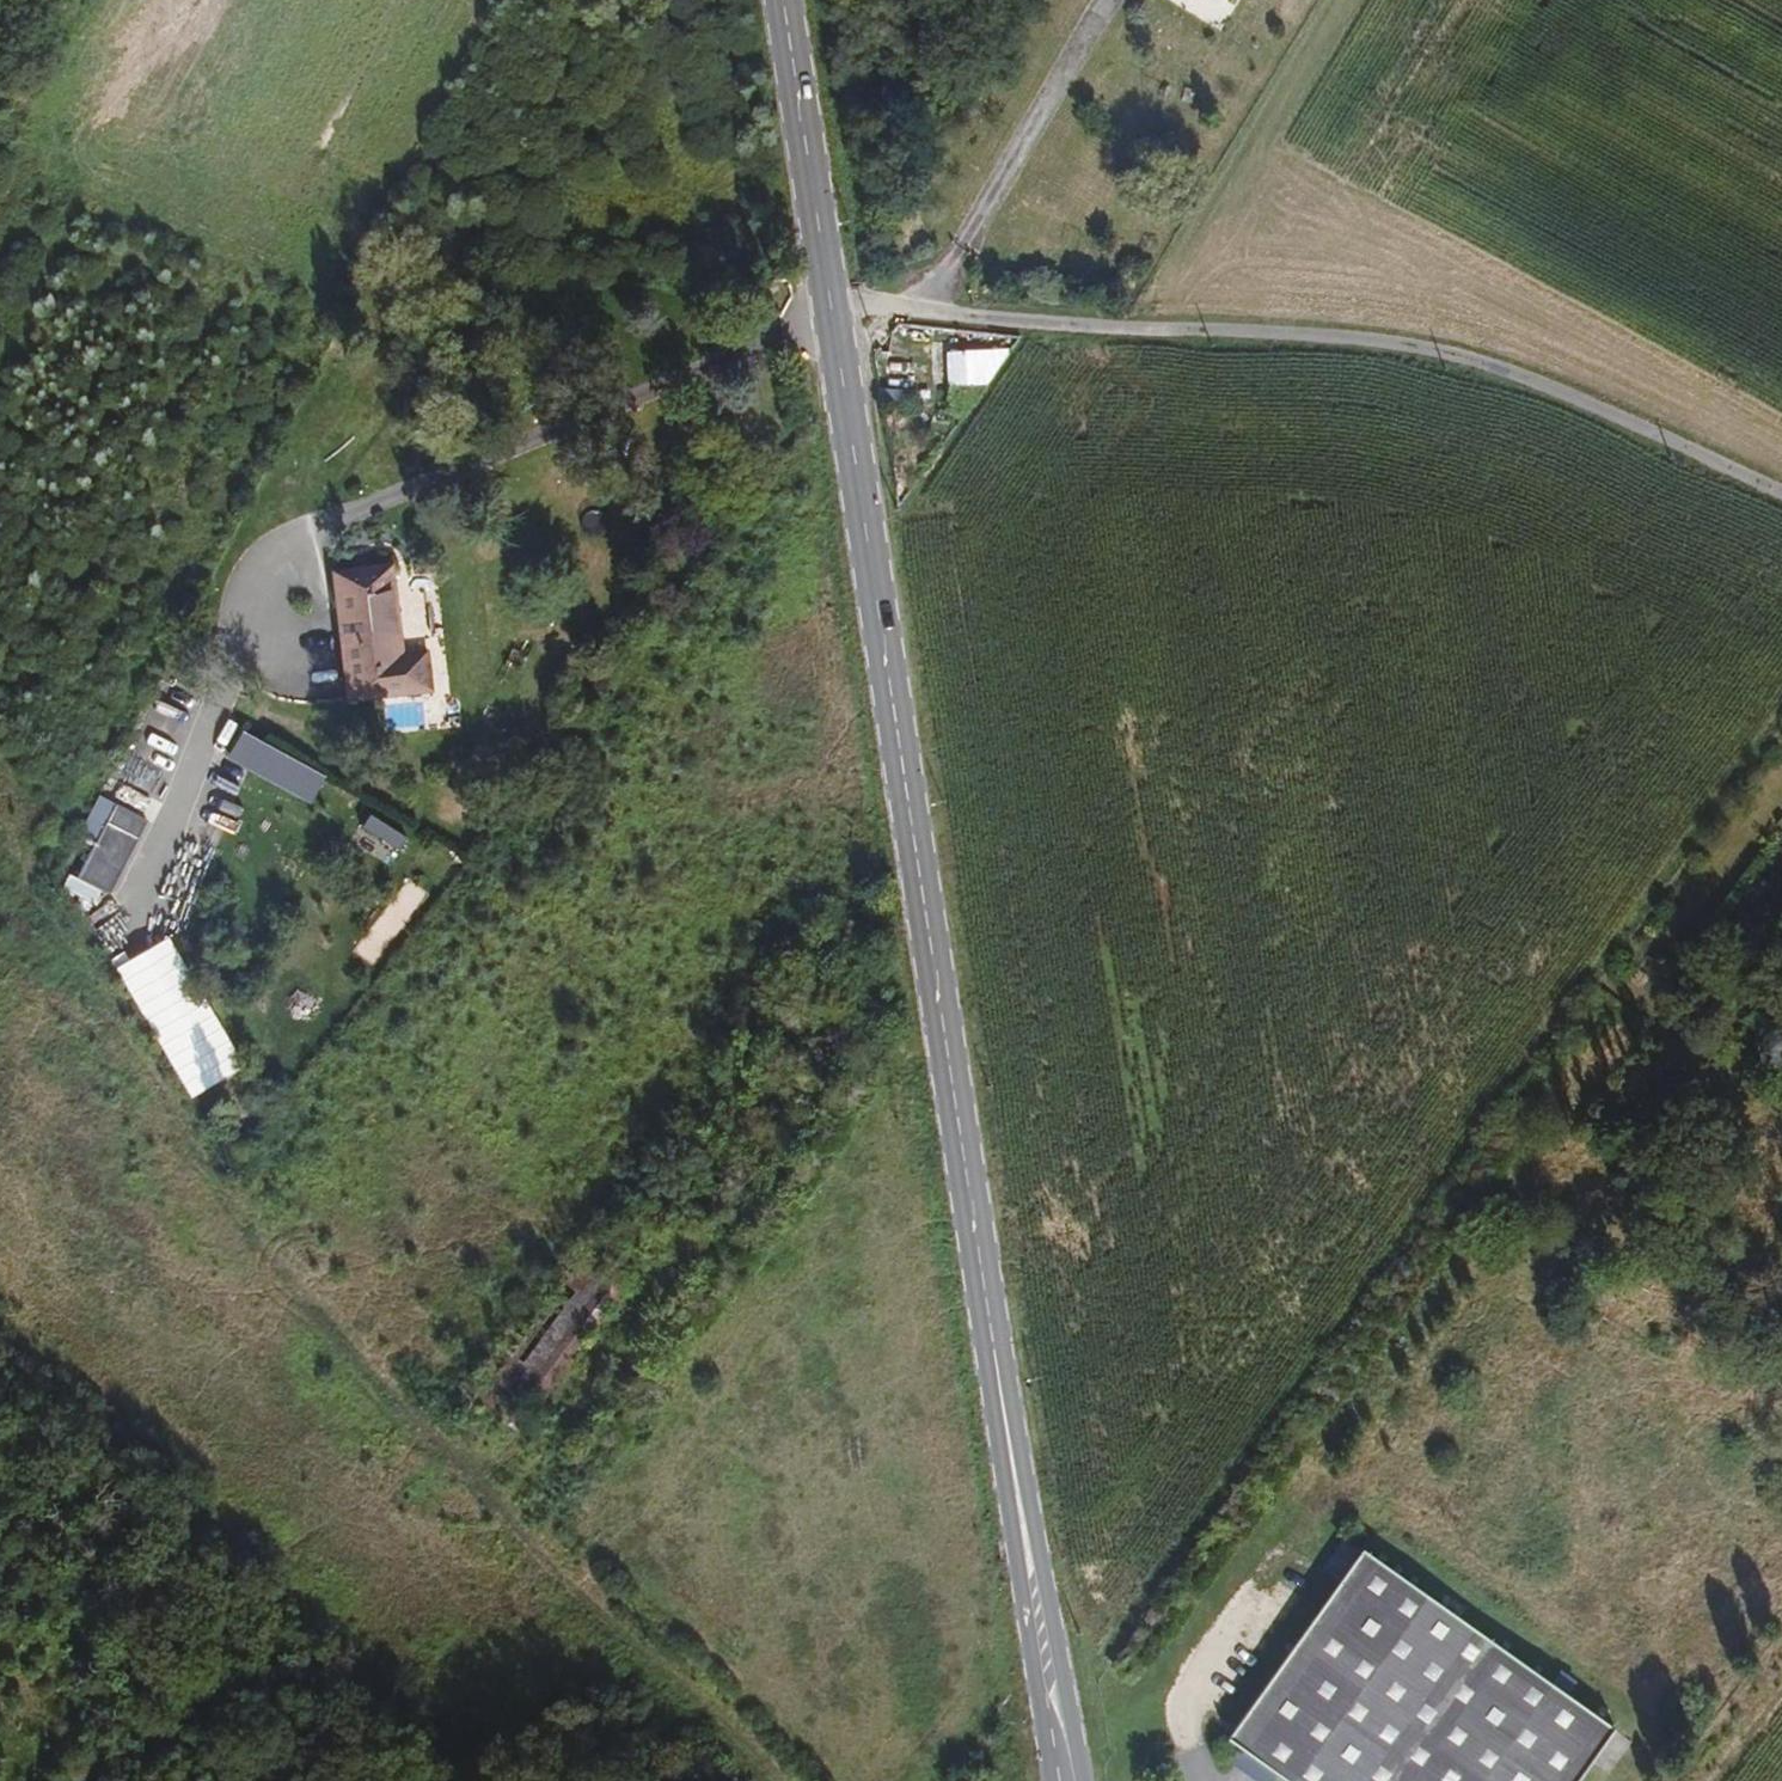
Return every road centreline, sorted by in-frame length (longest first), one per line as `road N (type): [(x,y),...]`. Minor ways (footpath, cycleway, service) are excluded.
road 1 (secondary): [(1070,1780),(786,0)]
road 2 (track): [(0,872),(82,967),(374,1363),(770,1780)]

